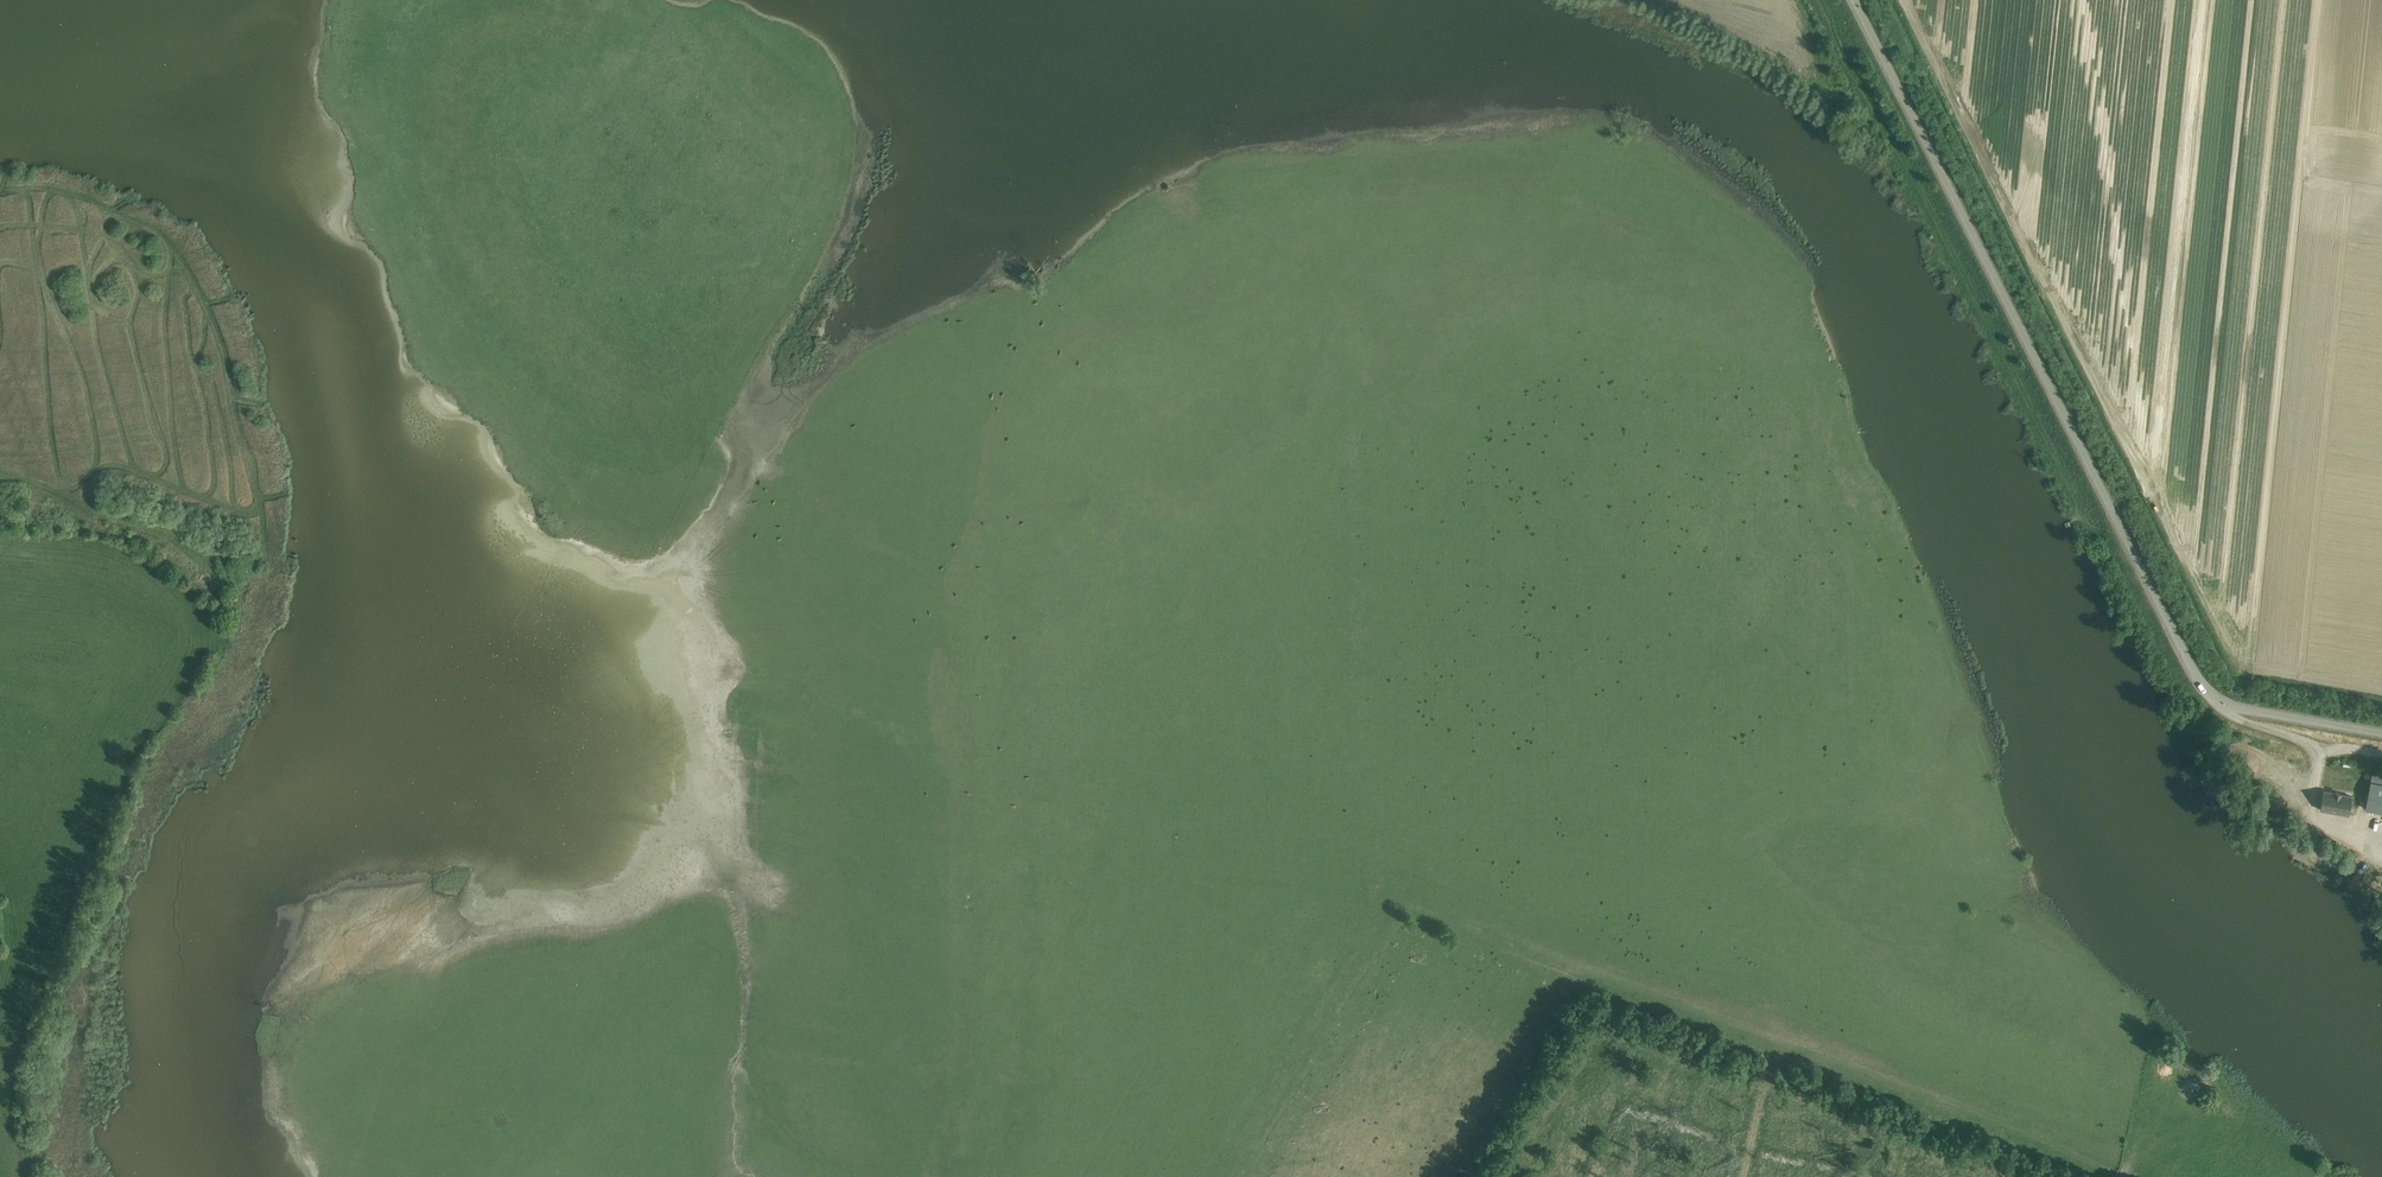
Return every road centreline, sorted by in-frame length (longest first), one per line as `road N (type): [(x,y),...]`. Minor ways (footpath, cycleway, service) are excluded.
road 1 (unclassified): [(2381,733),(2237,707),(2201,685),(1854,0)]
road 2 (track): [(1448,1176),(1569,977)]
road 3 (track): [(1758,1039),(1728,1176)]

